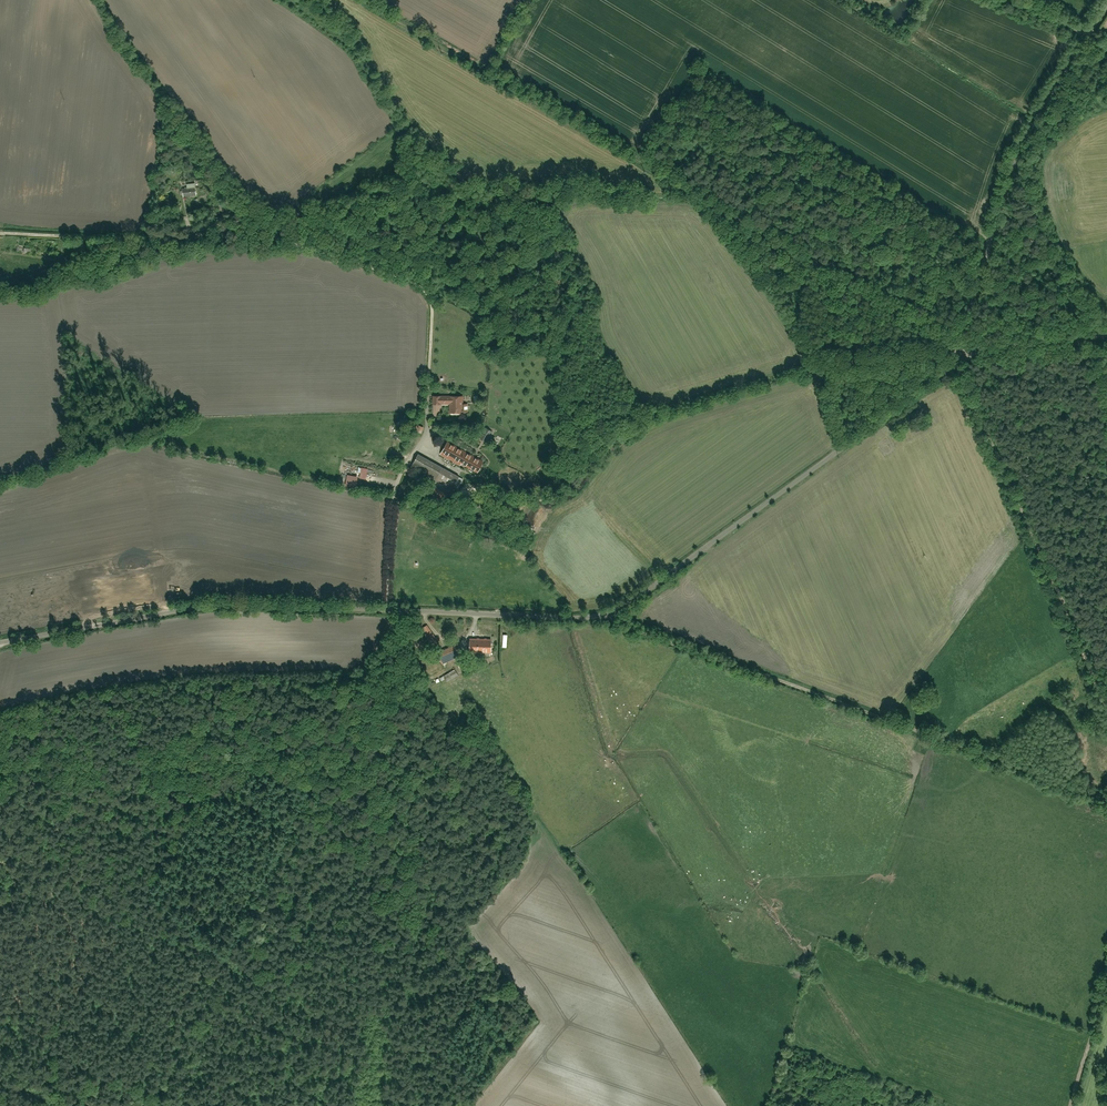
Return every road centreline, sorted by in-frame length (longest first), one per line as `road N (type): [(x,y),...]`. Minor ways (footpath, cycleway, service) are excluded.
road 1 (residential): [(0,232),(129,240),(214,227),(276,239),(427,292),(426,438),(395,488),(387,610)]
road 2 (track): [(145,1105),(397,610)]
road 3 (track): [(1106,790),(606,614)]
road 4 (unclassified): [(606,614),(936,382),(959,351)]
road 5 (residential): [(0,644),(221,602),(387,610)]
road 6 (unclassified): [(1106,0),(1019,160),(959,351)]
road 7 (track): [(1106,703),(951,369)]
road 8 (track): [(0,810),(64,805),(134,787),(265,746),(344,711)]
road 9 (residential): [(387,610),(606,614)]
road 10 (residential): [(959,351),(1106,337)]
road 11 (track): [(1072,1105),(1106,987)]

